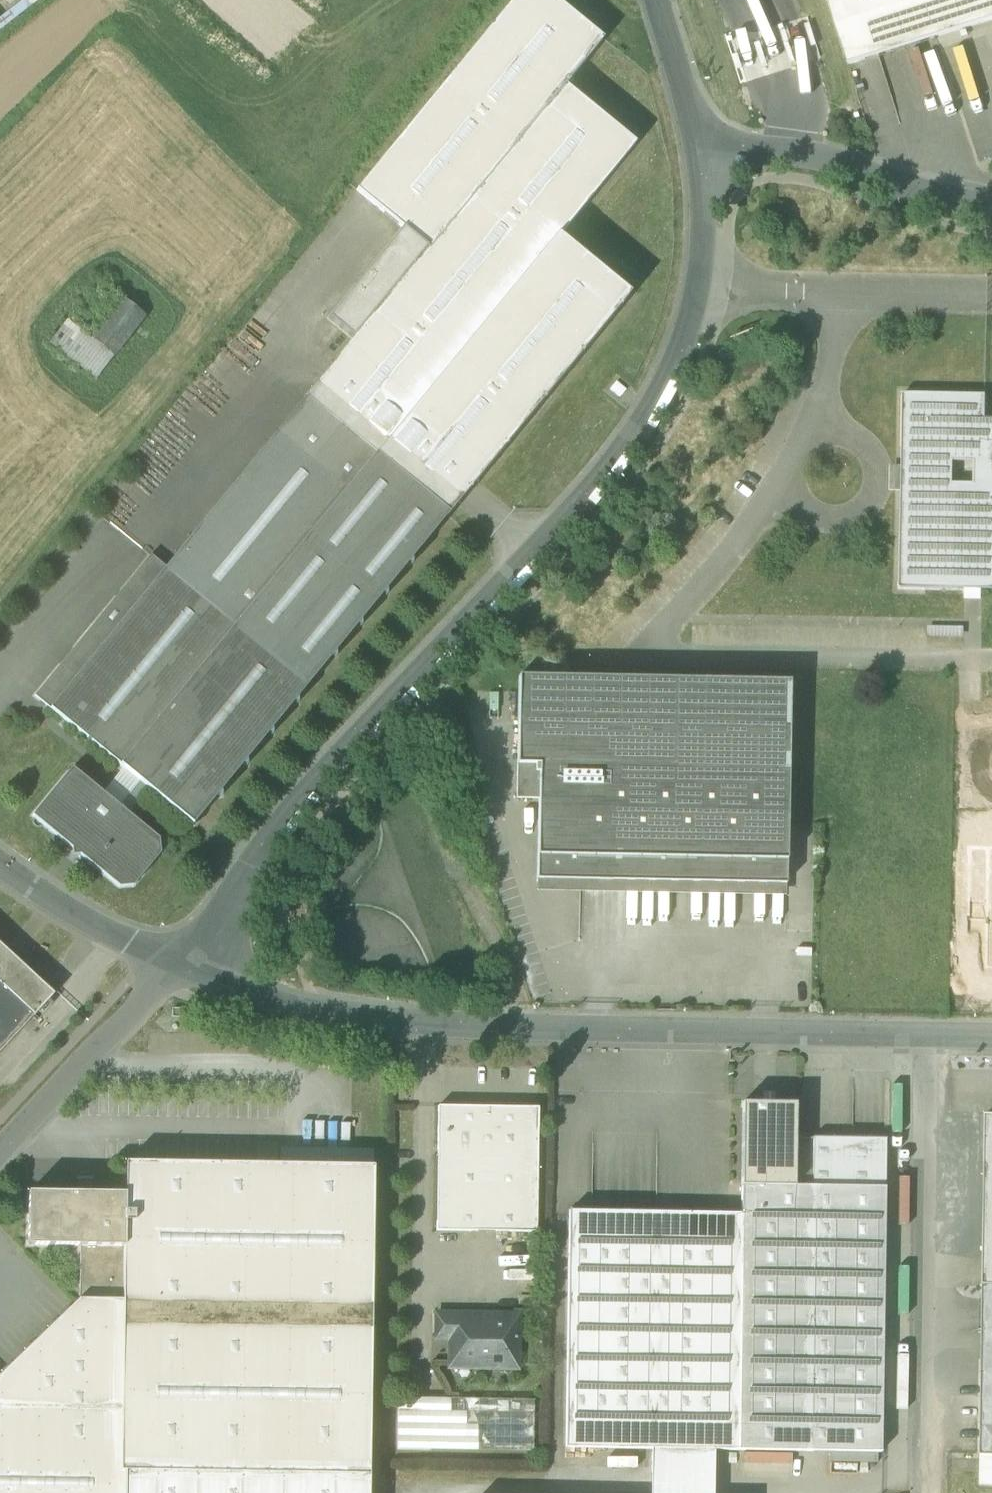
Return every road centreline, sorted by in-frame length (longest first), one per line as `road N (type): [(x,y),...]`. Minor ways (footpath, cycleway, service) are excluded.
road 1 (unclassified): [(702,154),(708,208),(694,323),(644,436),(179,962)]
road 2 (residential): [(179,962),(285,1007),(385,1024),(923,1035)]
road 3 (residential): [(916,1492),(923,1035)]
road 4 (unclassified): [(702,154),(788,155),(991,207)]
road 5 (residential): [(179,962),(0,1152)]
road 6 (residential): [(0,865),(41,897),(179,962)]
road 7 (unclassified): [(658,0),(702,154)]

